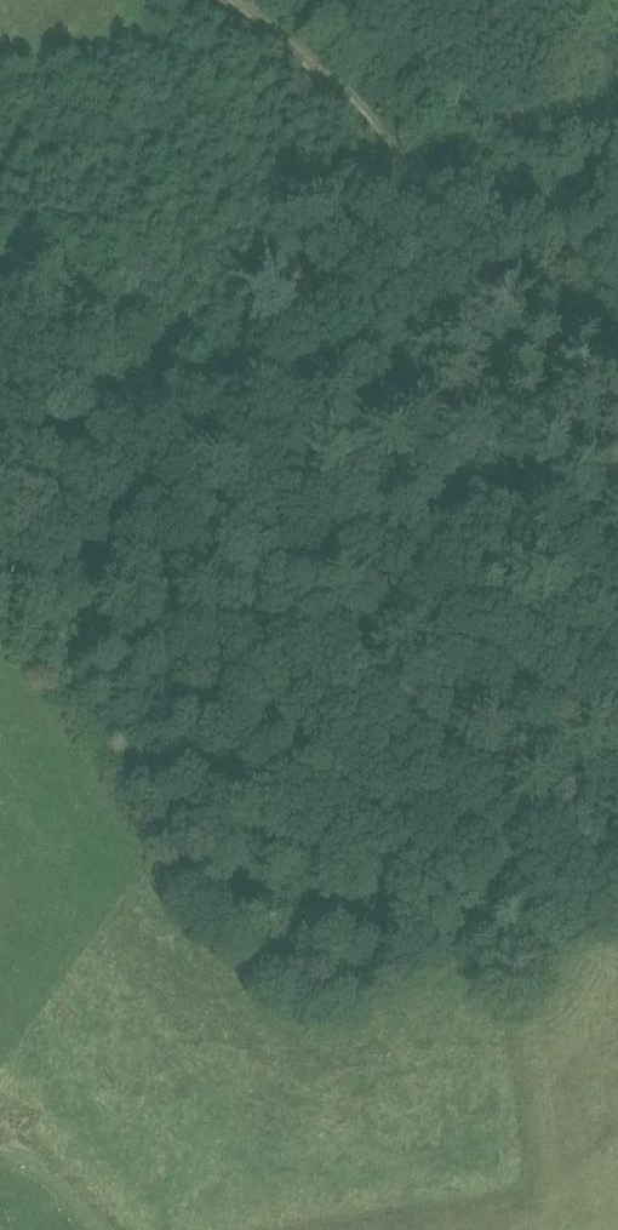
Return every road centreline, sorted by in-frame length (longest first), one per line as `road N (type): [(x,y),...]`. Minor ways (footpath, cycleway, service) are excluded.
road 1 (track): [(239,0),(343,91),(419,194),(617,356)]

